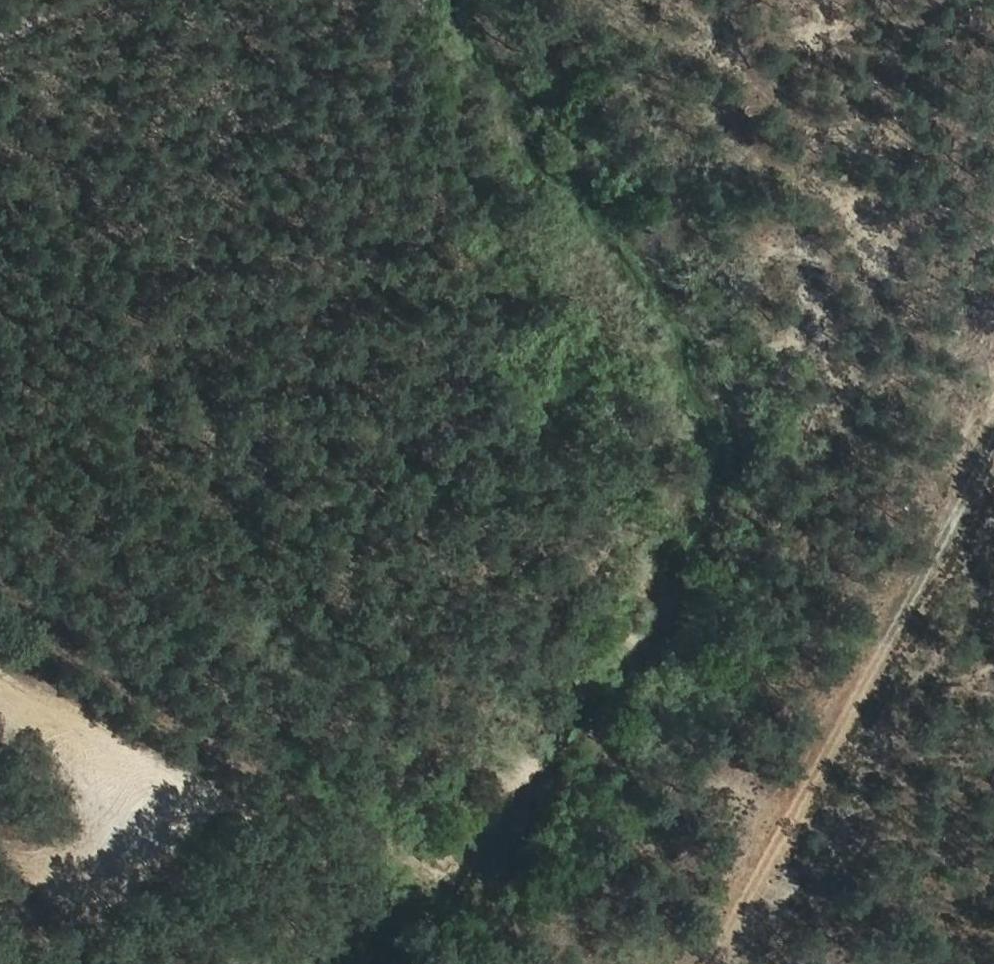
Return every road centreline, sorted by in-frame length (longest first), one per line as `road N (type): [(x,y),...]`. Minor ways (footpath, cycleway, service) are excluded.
road 1 (track): [(720,963),(993,444)]

